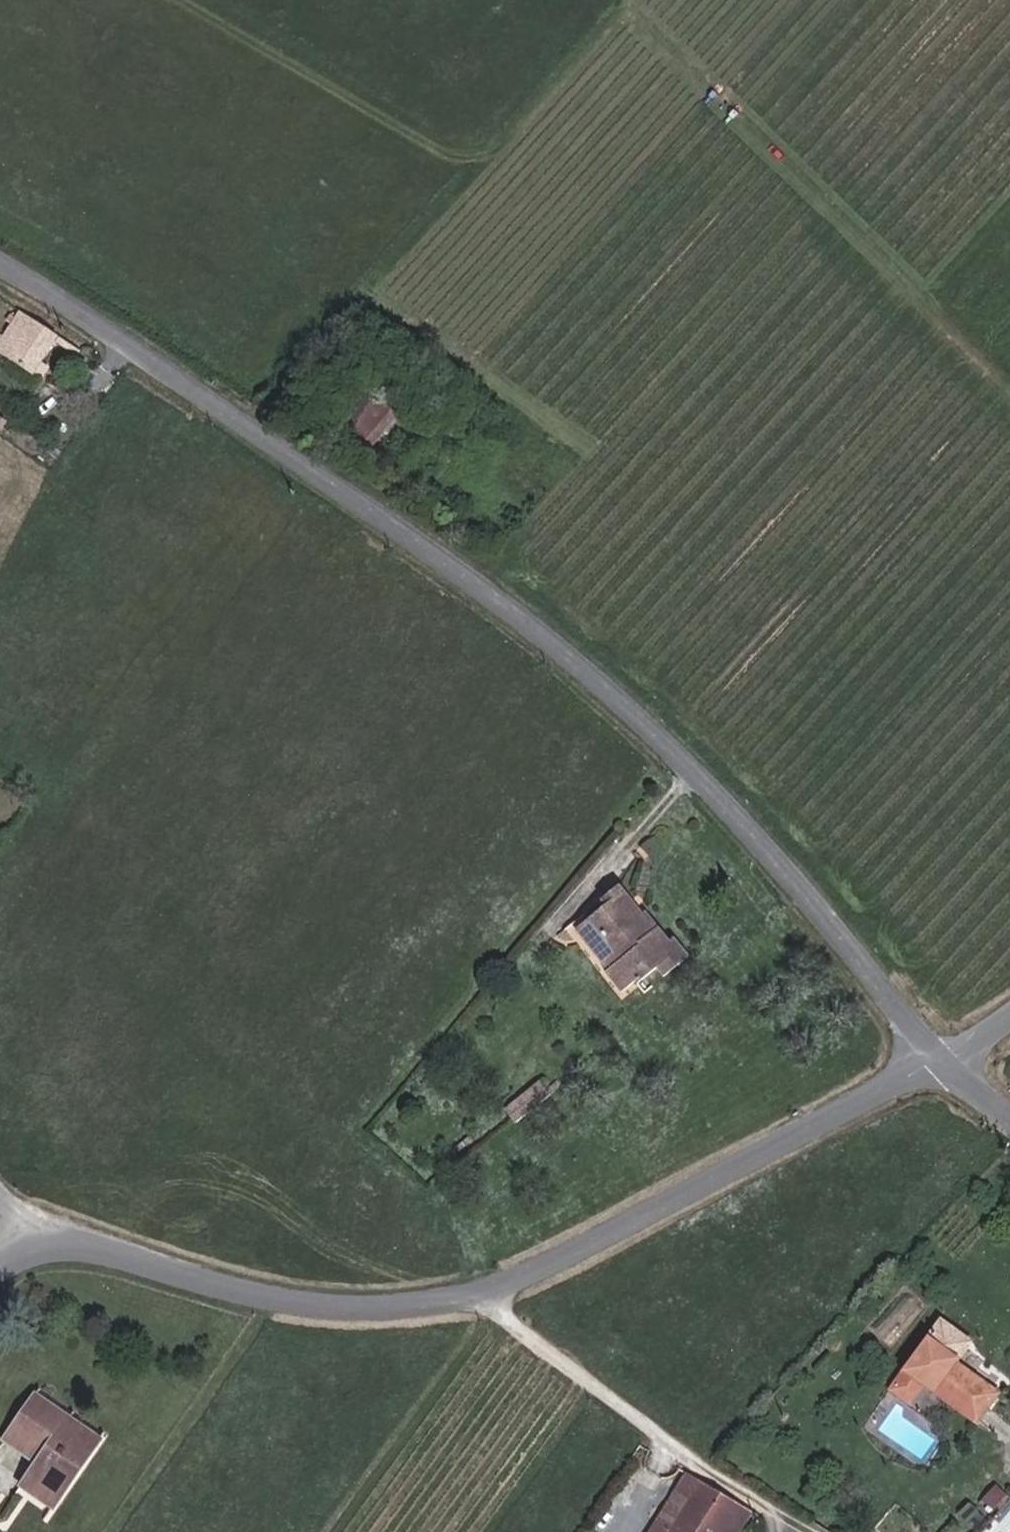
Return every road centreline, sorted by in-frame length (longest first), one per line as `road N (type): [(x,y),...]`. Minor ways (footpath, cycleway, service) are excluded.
road 1 (unclassified): [(945,1062),(817,901),(683,753),(401,526),(101,316),(0,262)]
road 2 (track): [(187,0),(429,147),(469,158),(494,148),(611,22),(643,21),(1009,391)]
road 3 (unclassified): [(20,1252),(57,1236),(302,1301),(462,1298),(543,1268),(945,1062)]

